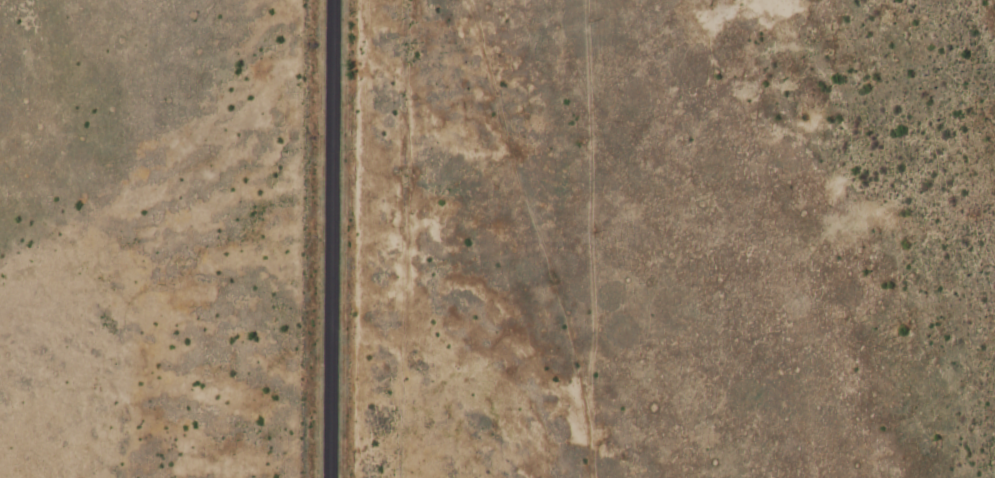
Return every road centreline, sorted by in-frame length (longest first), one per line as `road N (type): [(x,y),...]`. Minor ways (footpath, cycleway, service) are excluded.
road 1 (tertiary): [(330,0),(327,477)]

